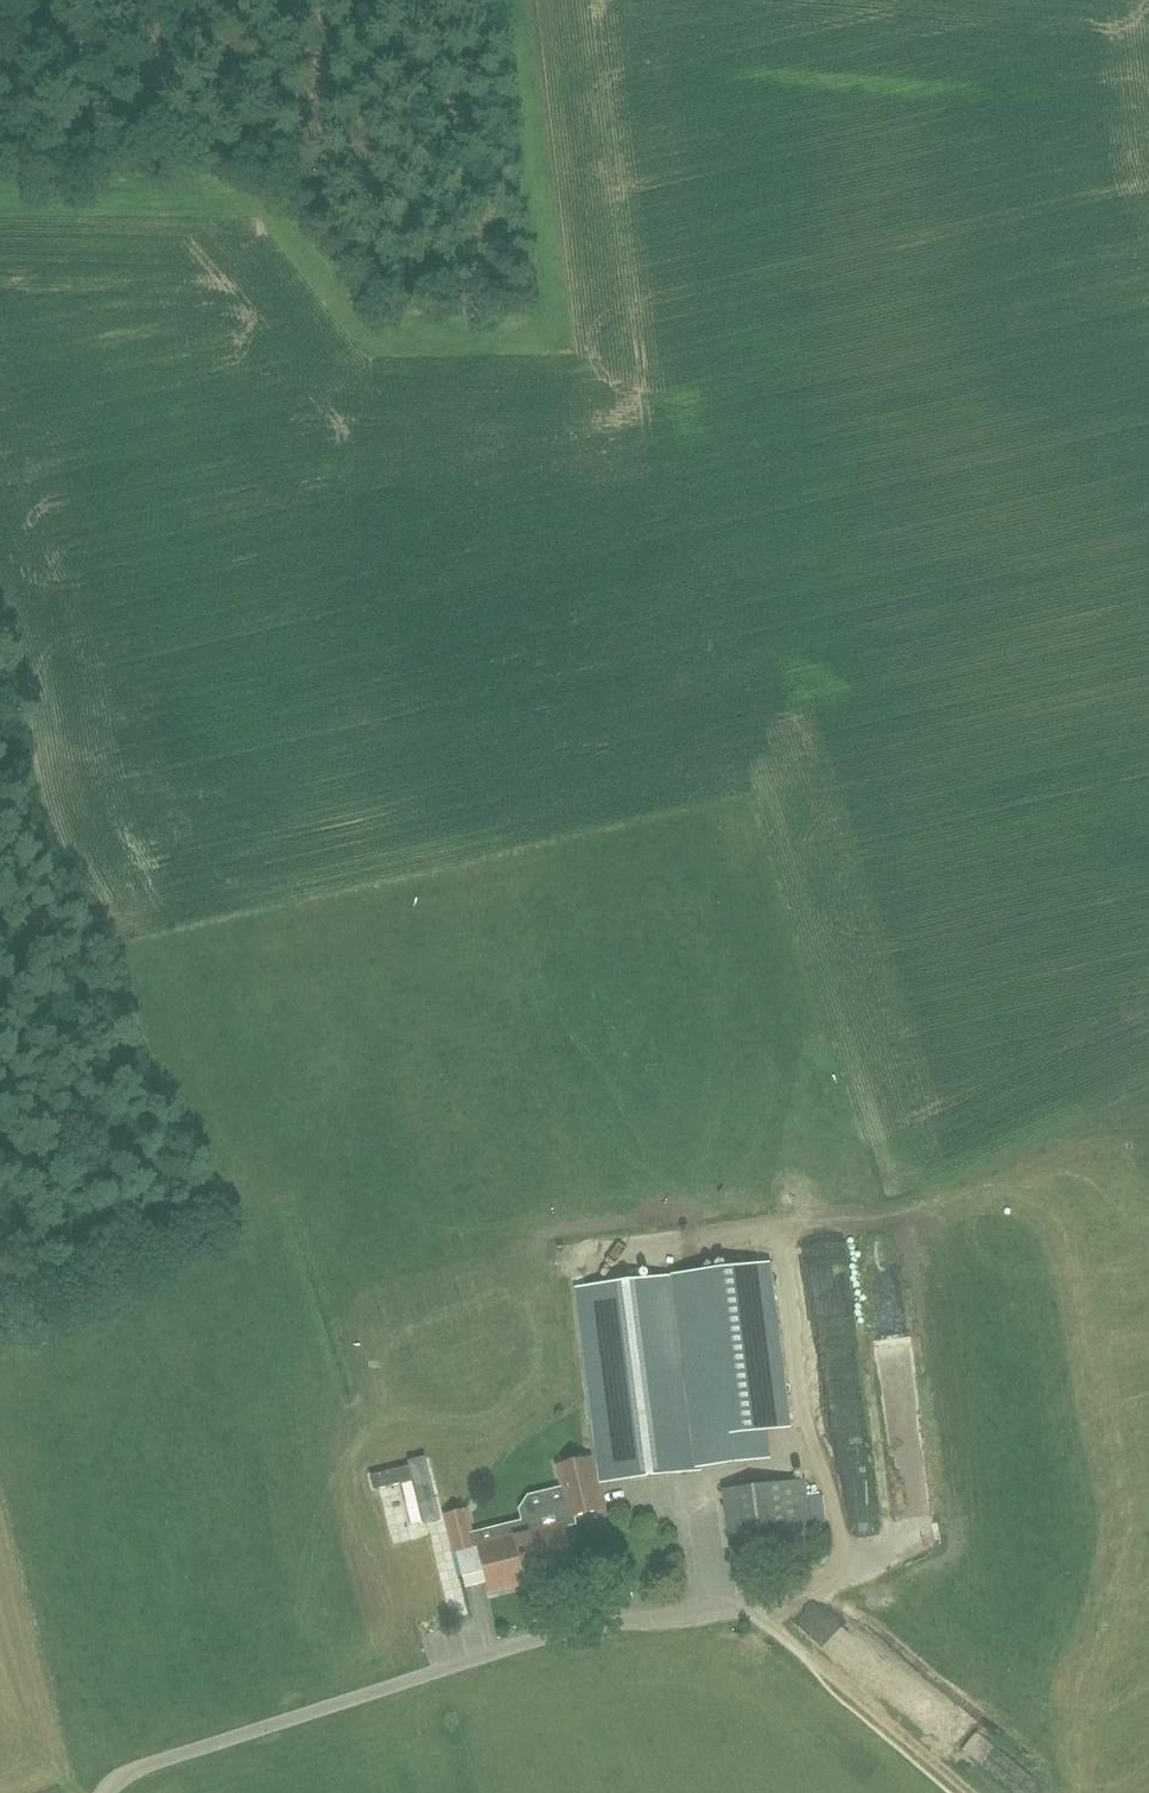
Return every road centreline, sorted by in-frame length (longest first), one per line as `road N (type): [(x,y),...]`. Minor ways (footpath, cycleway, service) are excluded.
road 1 (unclassified): [(104,1792),(133,1770),(205,1745),(564,1632),(727,1611),(765,1621),(810,1661)]
road 2 (track): [(810,1661),(967,1792)]

